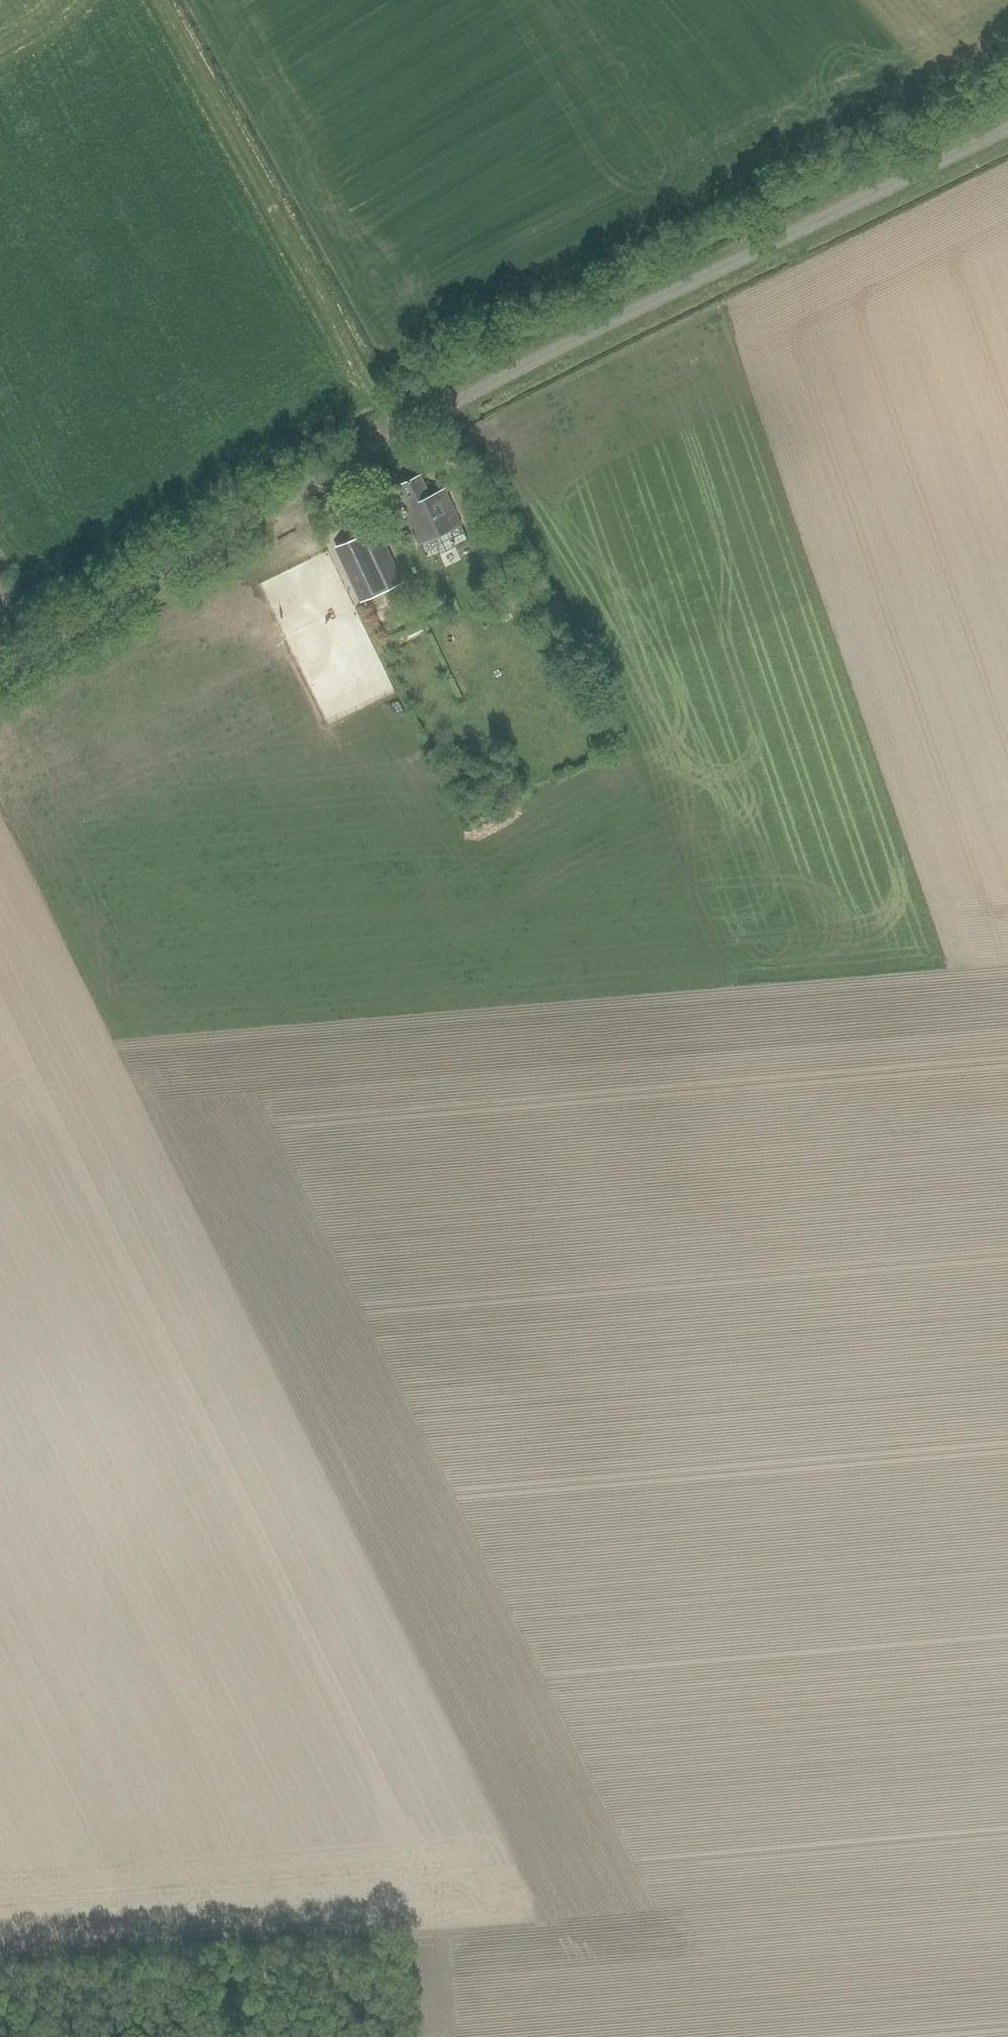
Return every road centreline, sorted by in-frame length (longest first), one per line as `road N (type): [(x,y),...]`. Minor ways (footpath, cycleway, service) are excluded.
road 1 (unclassified): [(1007,127),(418,423),(0,673)]

